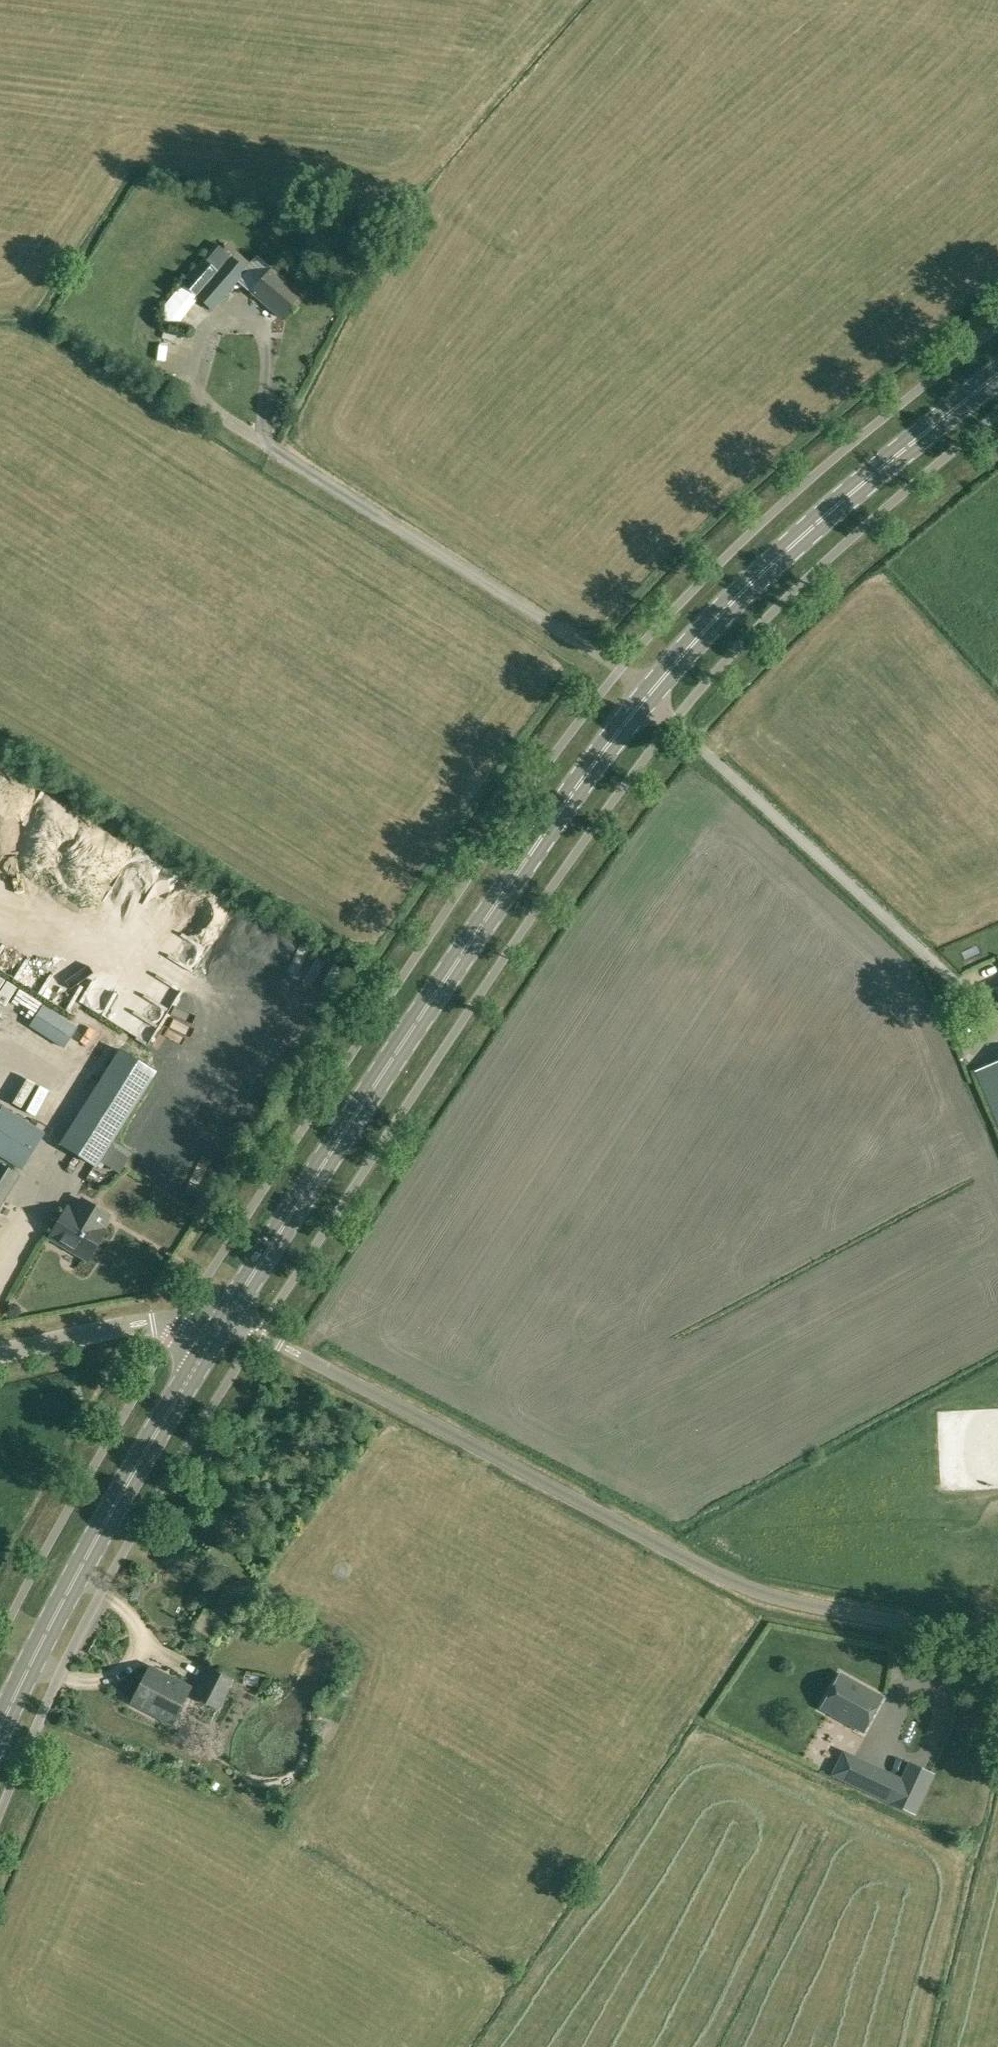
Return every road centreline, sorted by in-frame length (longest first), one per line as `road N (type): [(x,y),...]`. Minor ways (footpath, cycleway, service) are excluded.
road 1 (secondary): [(227,1319),(613,737),(681,656),(847,499),(997,375)]
road 2 (unclassified): [(997,1640),(734,1586),(227,1319)]
road 3 (secondary): [(0,1731),(117,1498),(227,1319)]
road 4 (unclassified): [(227,1319),(123,1329),(0,1355)]

